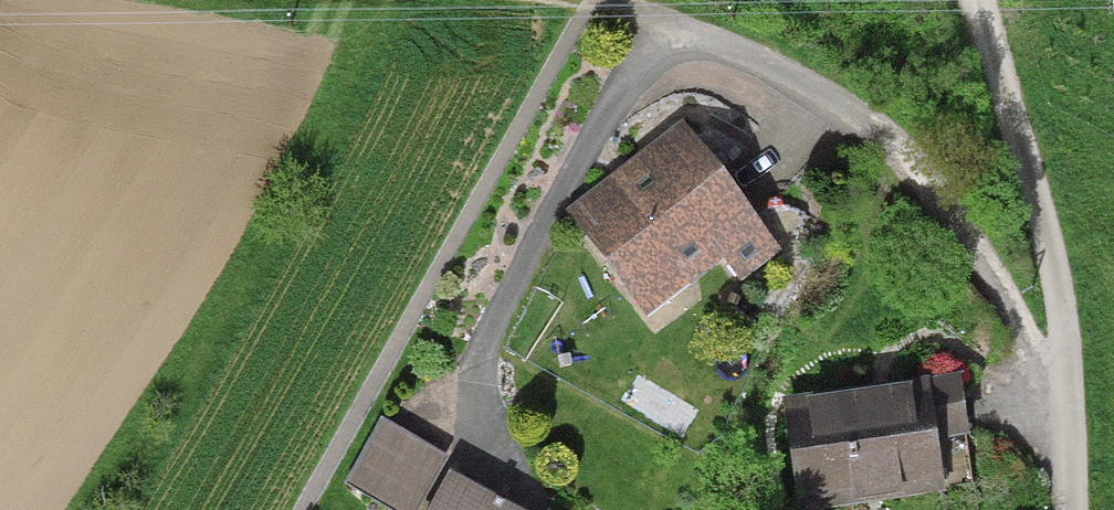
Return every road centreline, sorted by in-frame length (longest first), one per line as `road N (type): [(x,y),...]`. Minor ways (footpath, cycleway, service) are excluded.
road 1 (residential): [(496,460),(485,391),(498,320),(608,114),(638,73),(660,55),(706,40),(775,61),(917,174),(979,248),(1031,339),(1071,384)]
road 2 (residential): [(982,0),(1047,221),(1071,384)]
road 3 (residential): [(1071,384),(1070,509)]

